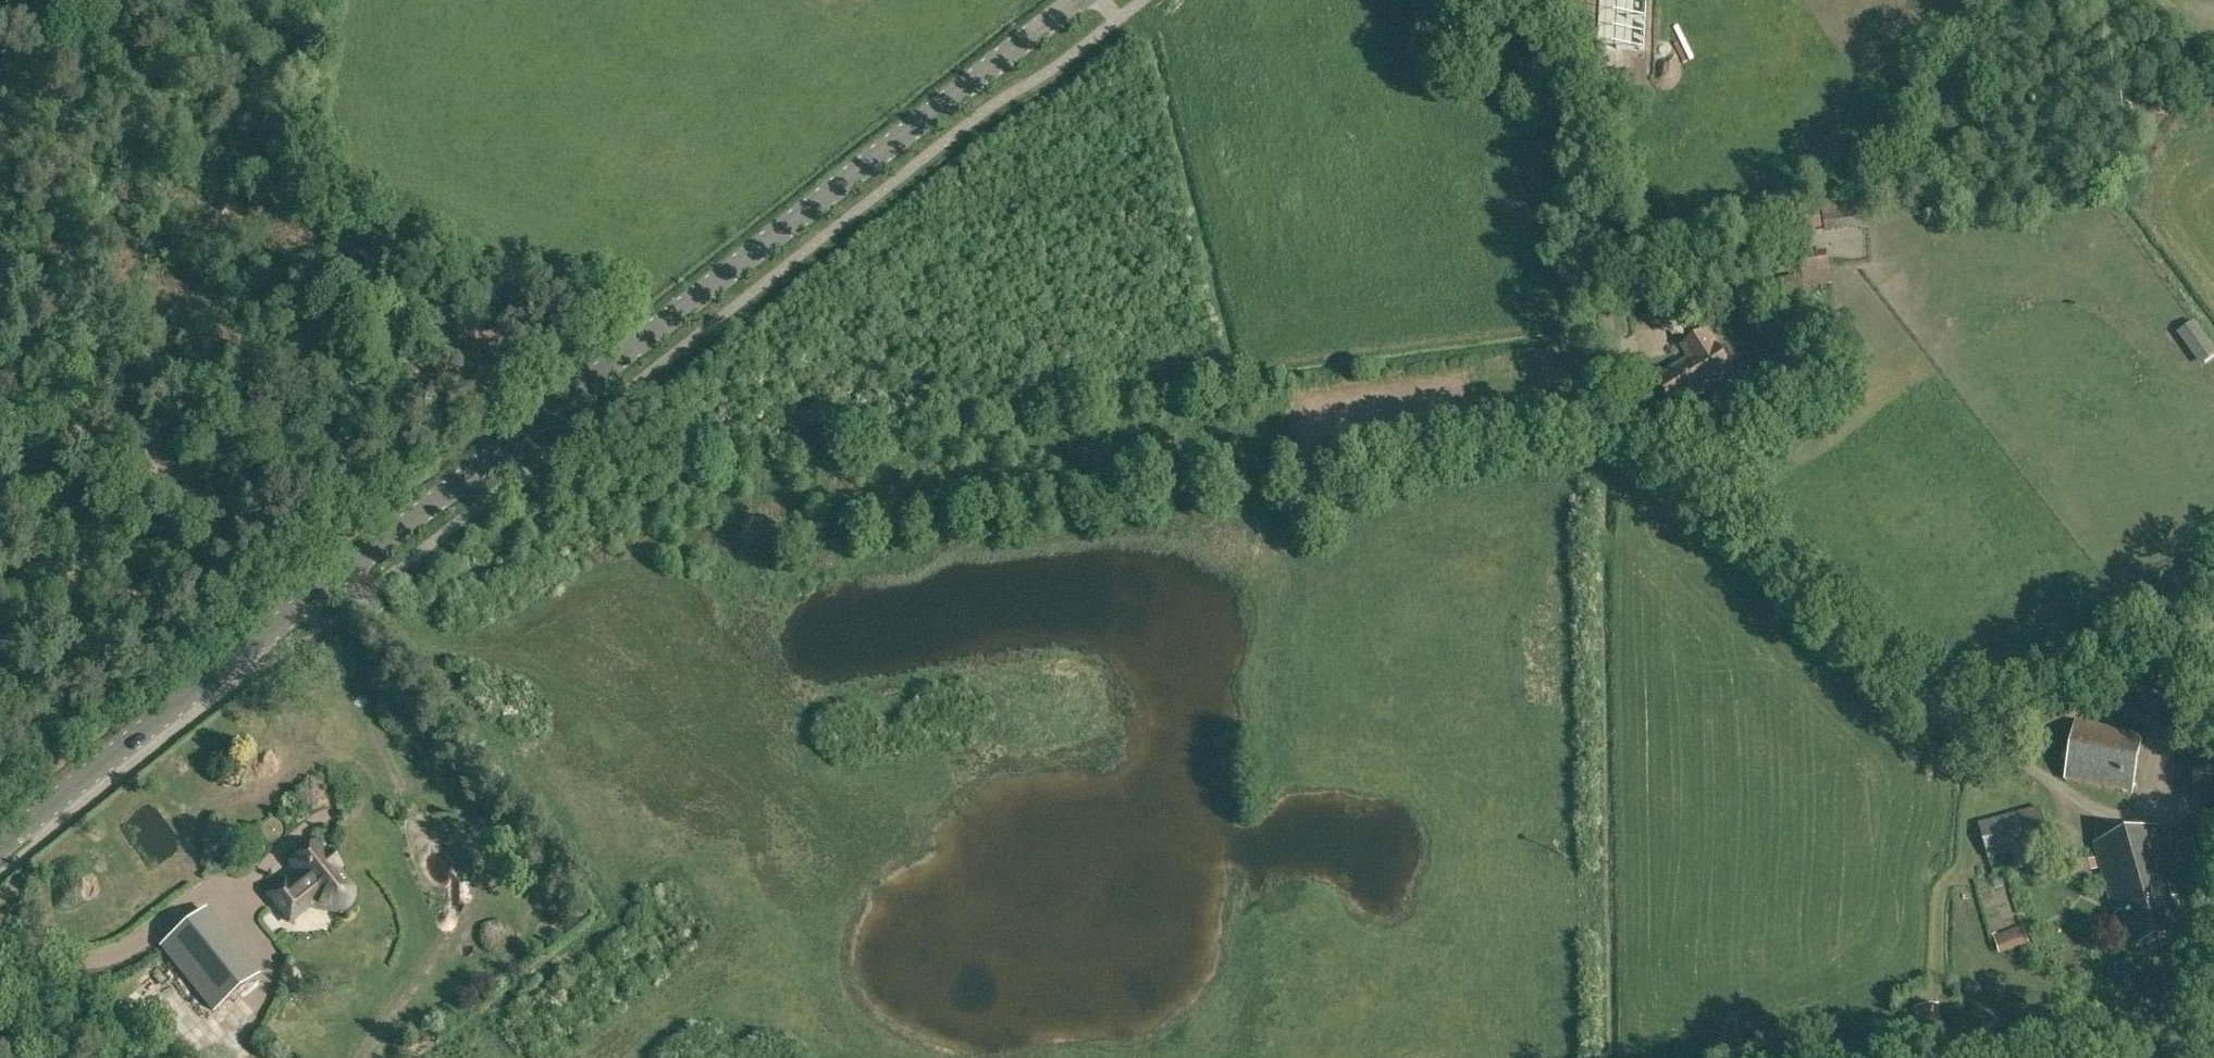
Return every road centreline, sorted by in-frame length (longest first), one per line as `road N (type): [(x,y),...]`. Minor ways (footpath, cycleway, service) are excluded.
road 1 (tertiary): [(0,844),(1067,0)]

